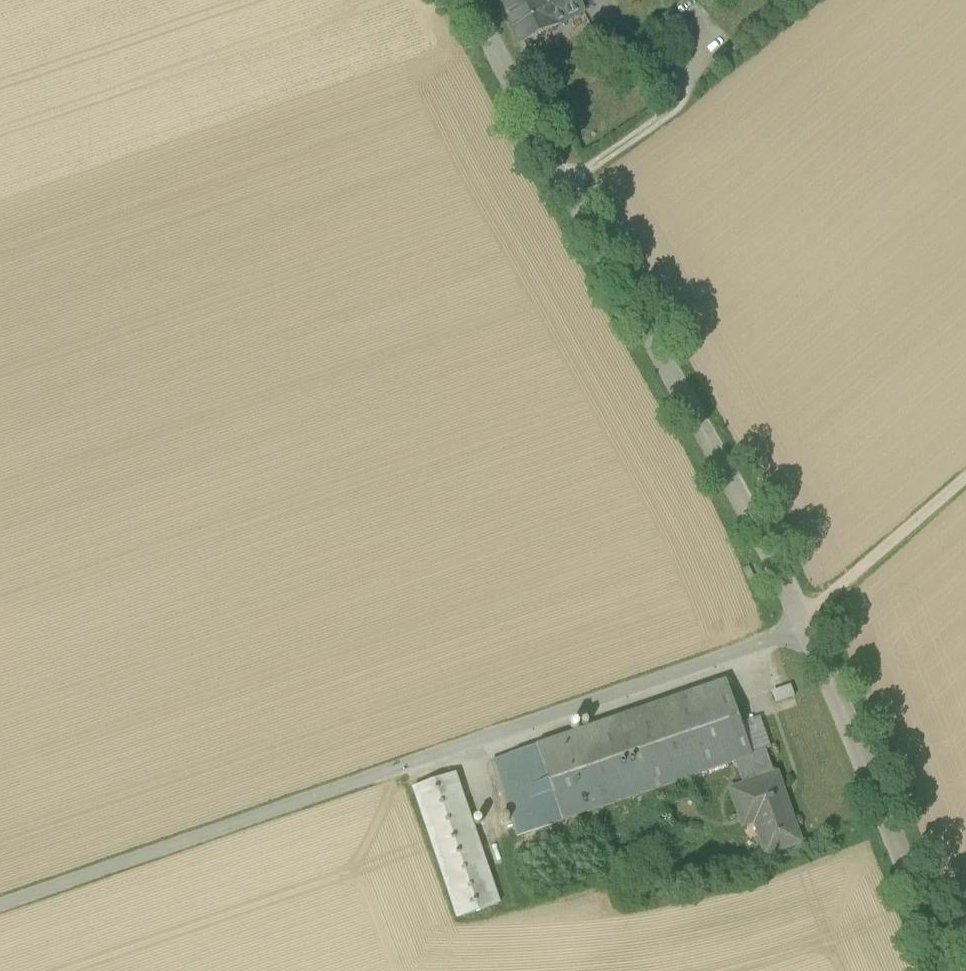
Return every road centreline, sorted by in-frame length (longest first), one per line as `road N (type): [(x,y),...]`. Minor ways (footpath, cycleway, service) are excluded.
road 1 (unclassified): [(0,903),(795,628)]
road 2 (residential): [(469,0),(795,628)]
road 3 (residential): [(795,628),(943,970)]
road 4 (track): [(965,477),(795,628)]

